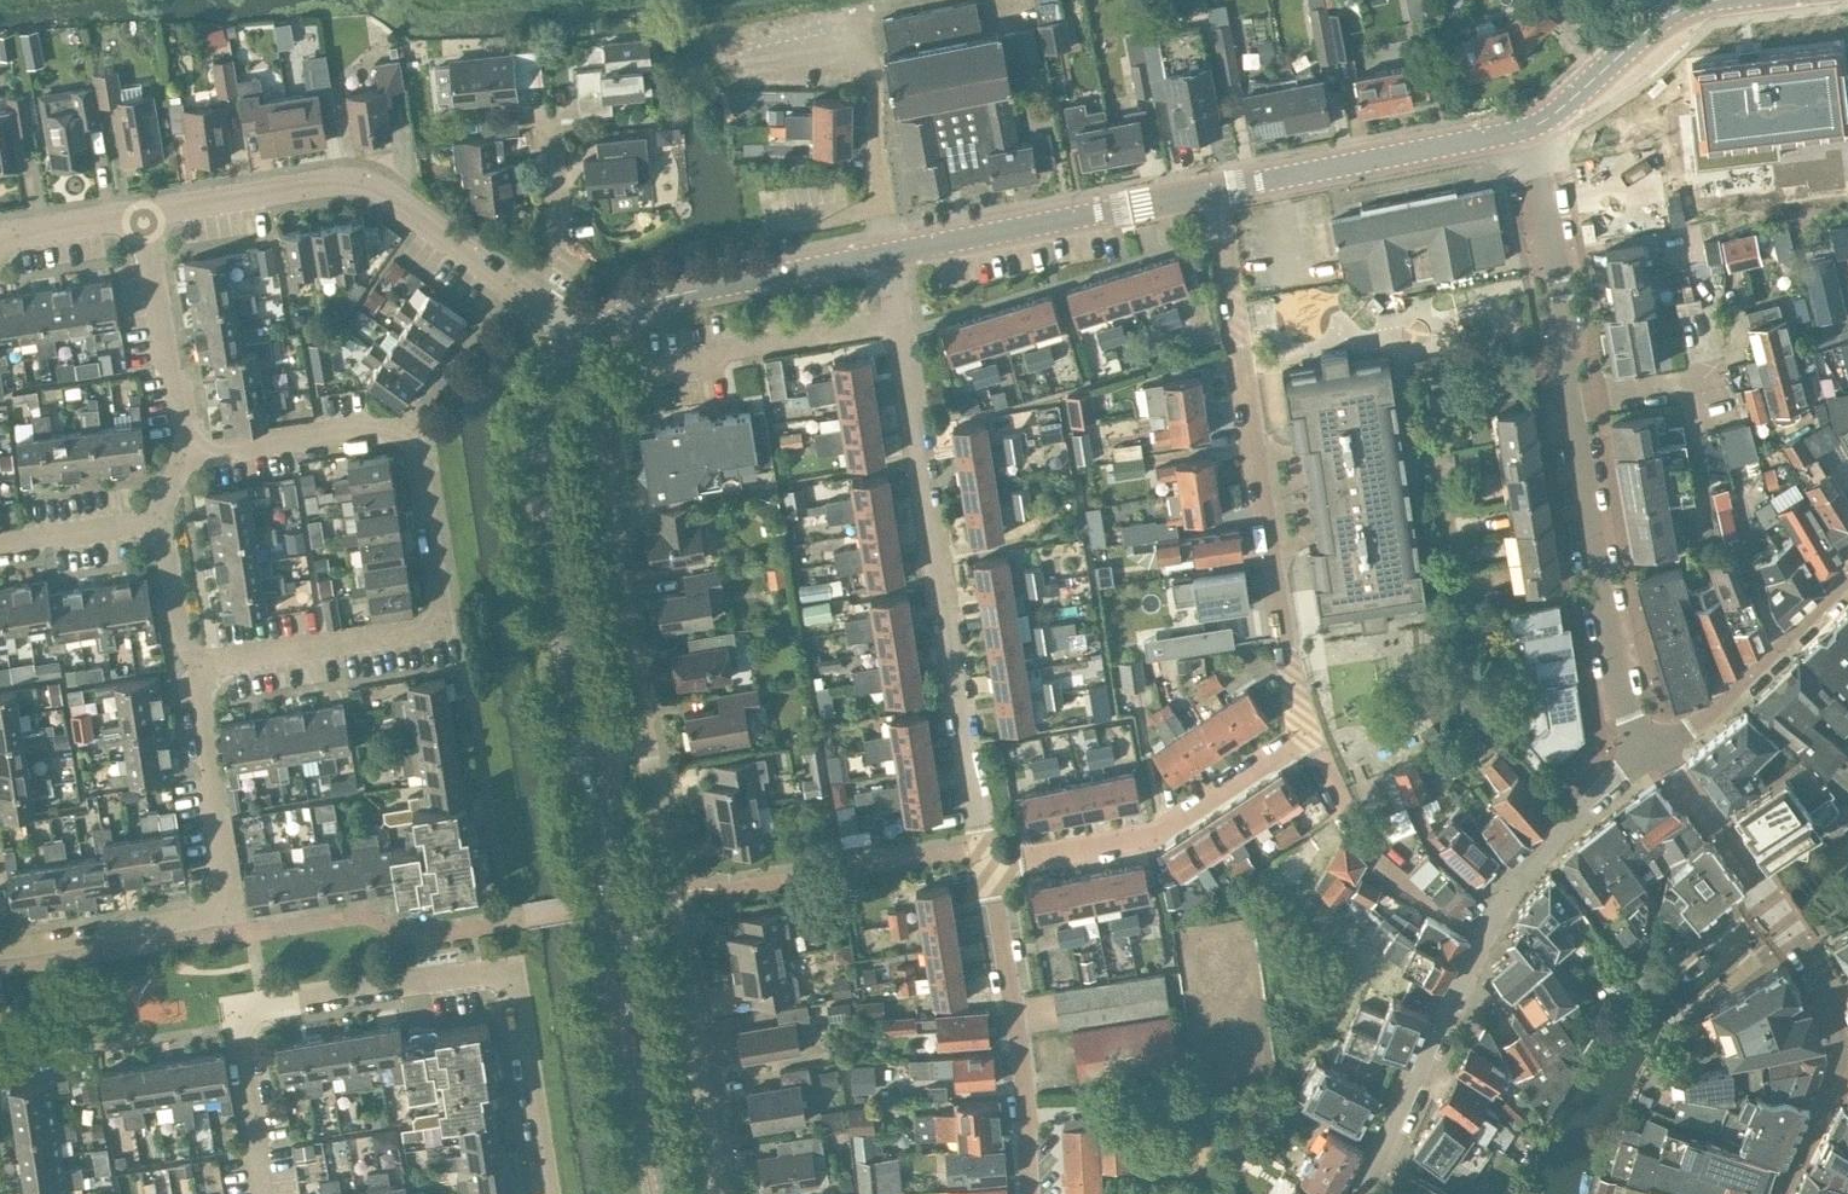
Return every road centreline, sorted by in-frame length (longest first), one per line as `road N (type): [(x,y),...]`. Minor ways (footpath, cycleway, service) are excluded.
road 1 (residential): [(719,1193),(597,409),(610,390),(666,370),(902,325)]
road 2 (tertiary): [(671,1193),(538,491),(538,442),(585,343)]
road 3 (residential): [(258,1193),(236,1011),(510,977),(545,1193)]
road 4 (residential): [(196,667),(441,626),(406,424),(189,452)]
road 5 (residential): [(1662,749),(1631,719),(1611,662),(1531,128)]
road 6 (residential): [(1308,726),(1290,672),(1213,191)]
road 7 (residential): [(987,856),(902,325)]
road 8 (residential): [(585,343),(371,185),(343,178),(141,216)]
road 9 (residential): [(1662,749),(1684,769),(1829,989),(1842,1059)]
road 10 (residential): [(987,856),(1156,827),(1308,726)]
road 11 (residential): [(1028,1193),(1012,998),(987,856)]
road 12 (tertiary): [(890,251),(1213,191)]
road 13 (tertiary): [(1213,191),(1531,128)]
road 14 (tertiary): [(585,343),(632,310),(678,293),(890,251)]
road 15 (residential): [(1355,1193),(1474,941)]
road 16 (residential): [(1474,941),(1394,875),(1308,726)]
road 17 (residential): [(1474,941),(1541,840),(1662,749)]
road 18 (residential): [(1662,749),(1792,638),(1847,576)]
road 19 (residential): [(227,916),(196,667)]
road 20 (residential): [(189,452),(141,216)]
road 21 (tertiary): [(1531,128),(1662,19),(1723,0)]
road 22 (residential): [(227,916),(0,949)]
road 23 (residential): [(0,548),(161,521)]
road 24 (residential): [(196,667),(176,625),(161,521)]
road 25 (residential): [(1842,1059),(1781,1193)]
road 26 (residential): [(141,216),(0,241)]

